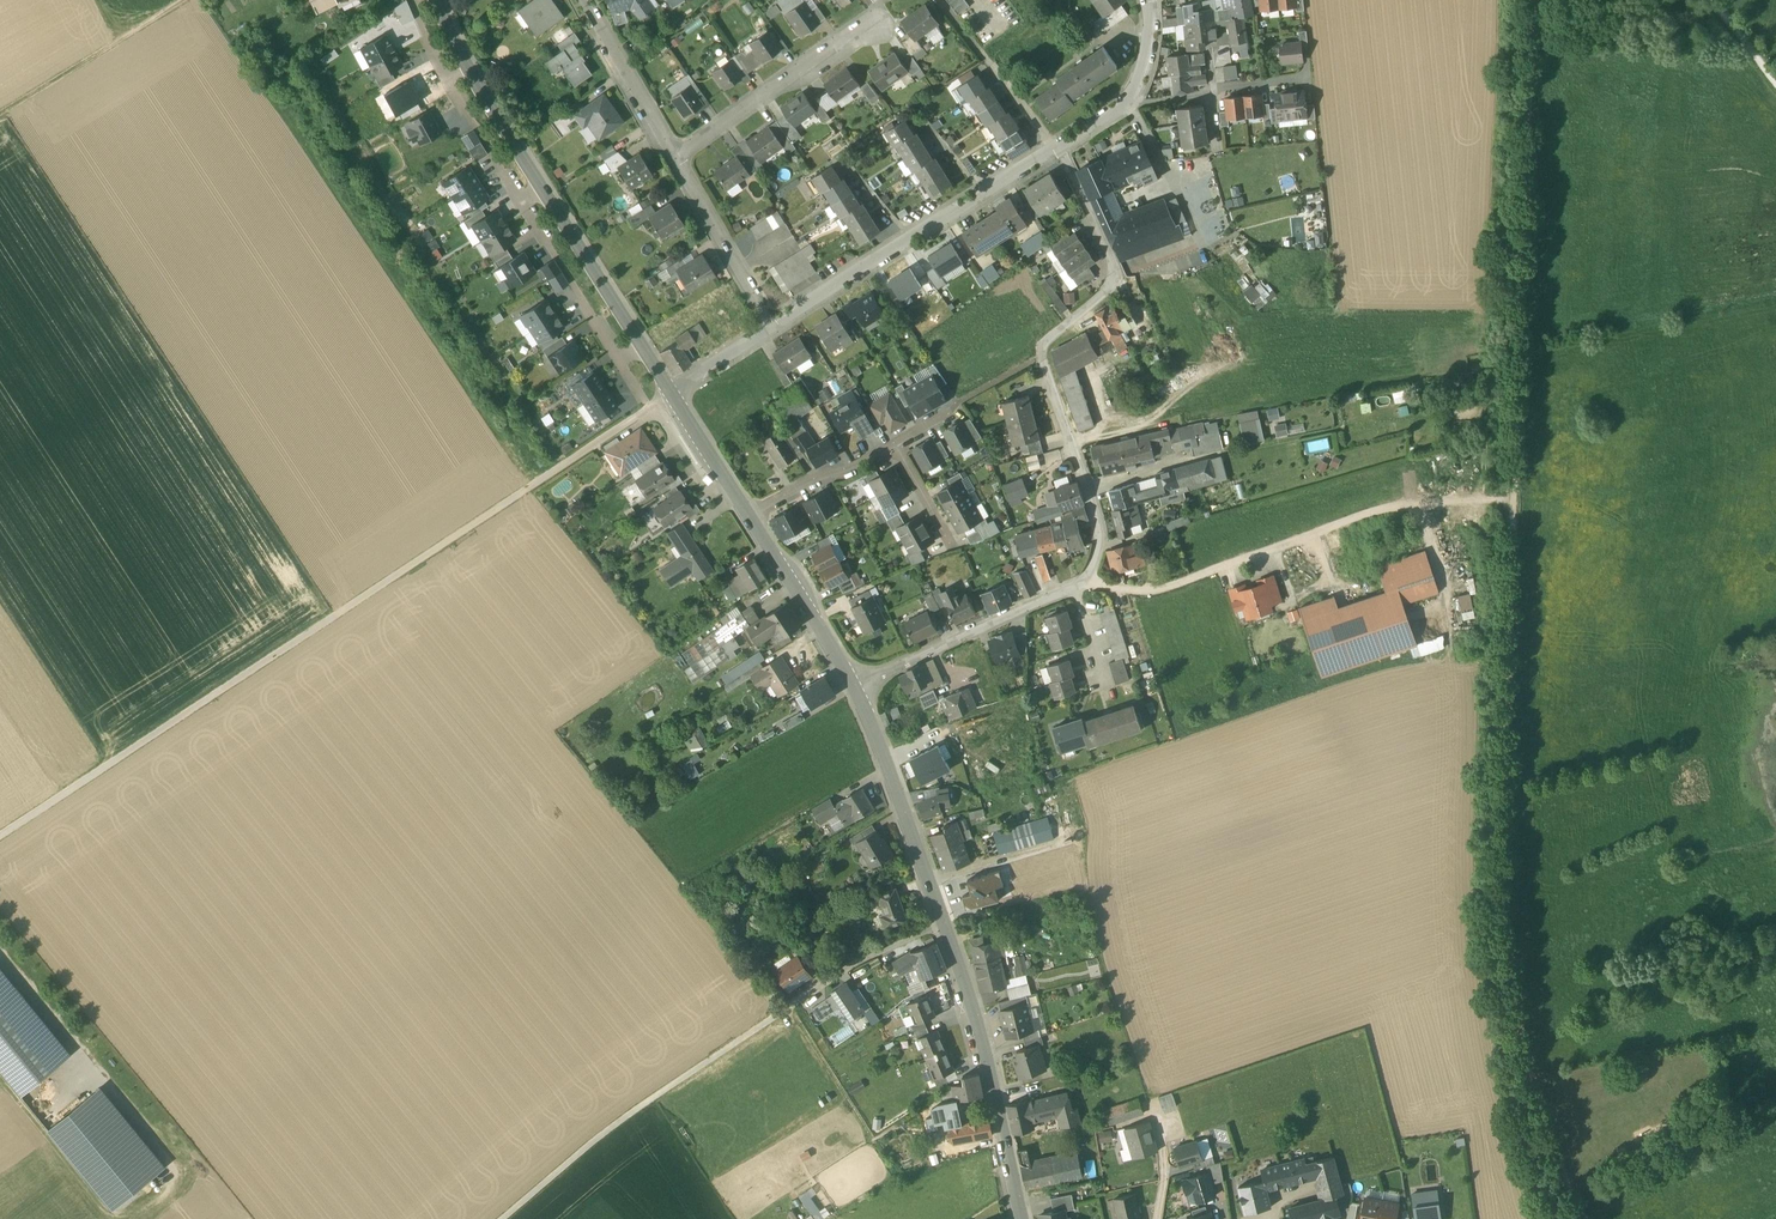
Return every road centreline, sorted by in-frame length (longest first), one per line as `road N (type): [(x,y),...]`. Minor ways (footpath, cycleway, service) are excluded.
road 1 (track): [(1580,1218),(1537,1102),(1505,913),(1533,0)]
road 2 (unclassified): [(0,835),(670,393)]
road 3 (tertiary): [(855,689),(972,1003),(1021,1218)]
road 4 (track): [(503,1218),(605,1132),(849,964),(944,922)]
road 5 (tertiary): [(435,0),(462,58),(670,393)]
road 6 (unclassified): [(1515,501),(1417,500),(1159,589),(1085,581)]
road 7 (residential): [(1073,444),(1041,356),(1045,341),(1104,284),(1112,262),(1057,149)]
road 8 (residential): [(772,329),(1057,149)]
road 9 (residential): [(669,157),(880,13)]
road 10 (residential): [(855,689),(1075,587)]
road 11 (track): [(0,112),(182,0)]
road 12 (tertiary): [(749,518),(855,689)]
road 13 (residential): [(669,157),(772,329)]
road 14 (residential): [(580,0),(669,157)]
road 15 (residential): [(749,518),(894,446)]
road 16 (tertiary): [(670,393),(749,518)]
road 17 (residential): [(1085,581),(1101,536),(1073,444)]
road 18 (residential): [(670,393),(772,329)]

